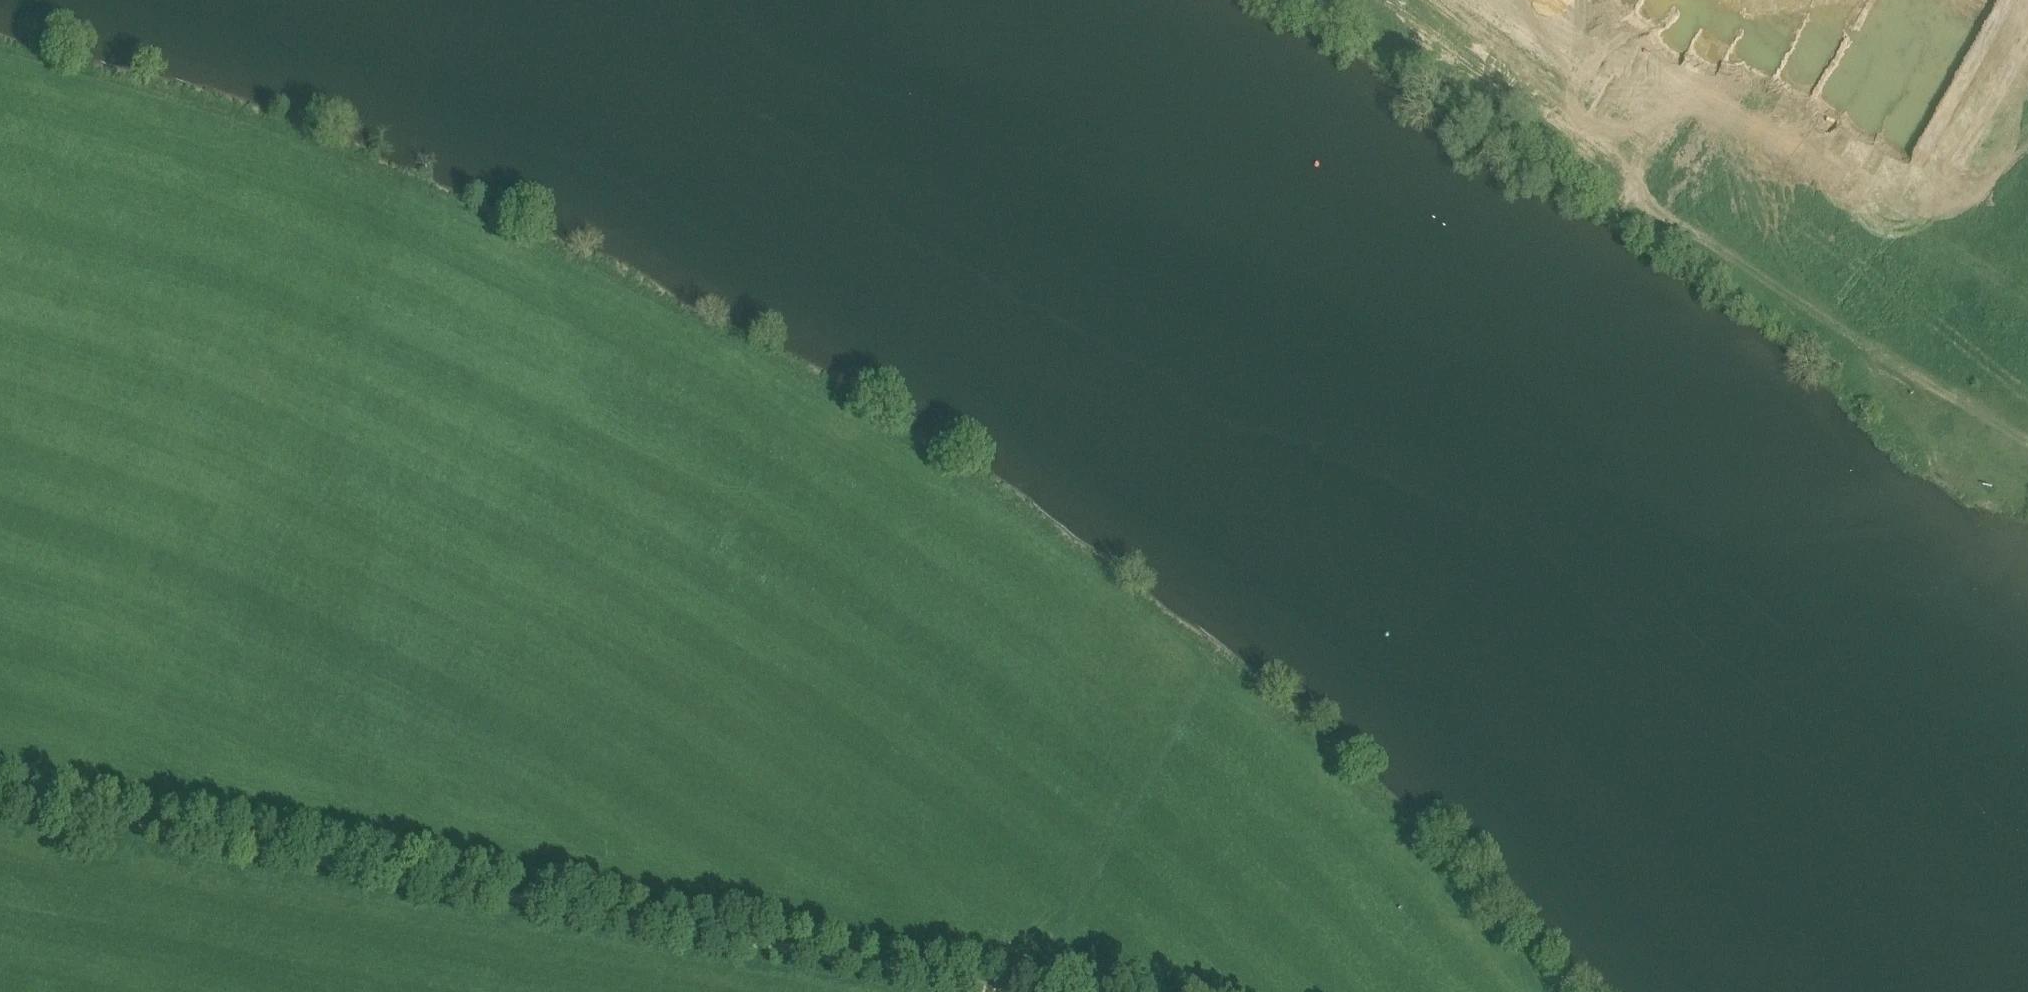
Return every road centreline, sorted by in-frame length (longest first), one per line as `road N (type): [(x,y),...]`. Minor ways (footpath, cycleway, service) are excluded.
road 1 (track): [(81,813),(995,991)]
road 2 (track): [(2027,233),(1980,238),(1711,121),(1509,0)]

